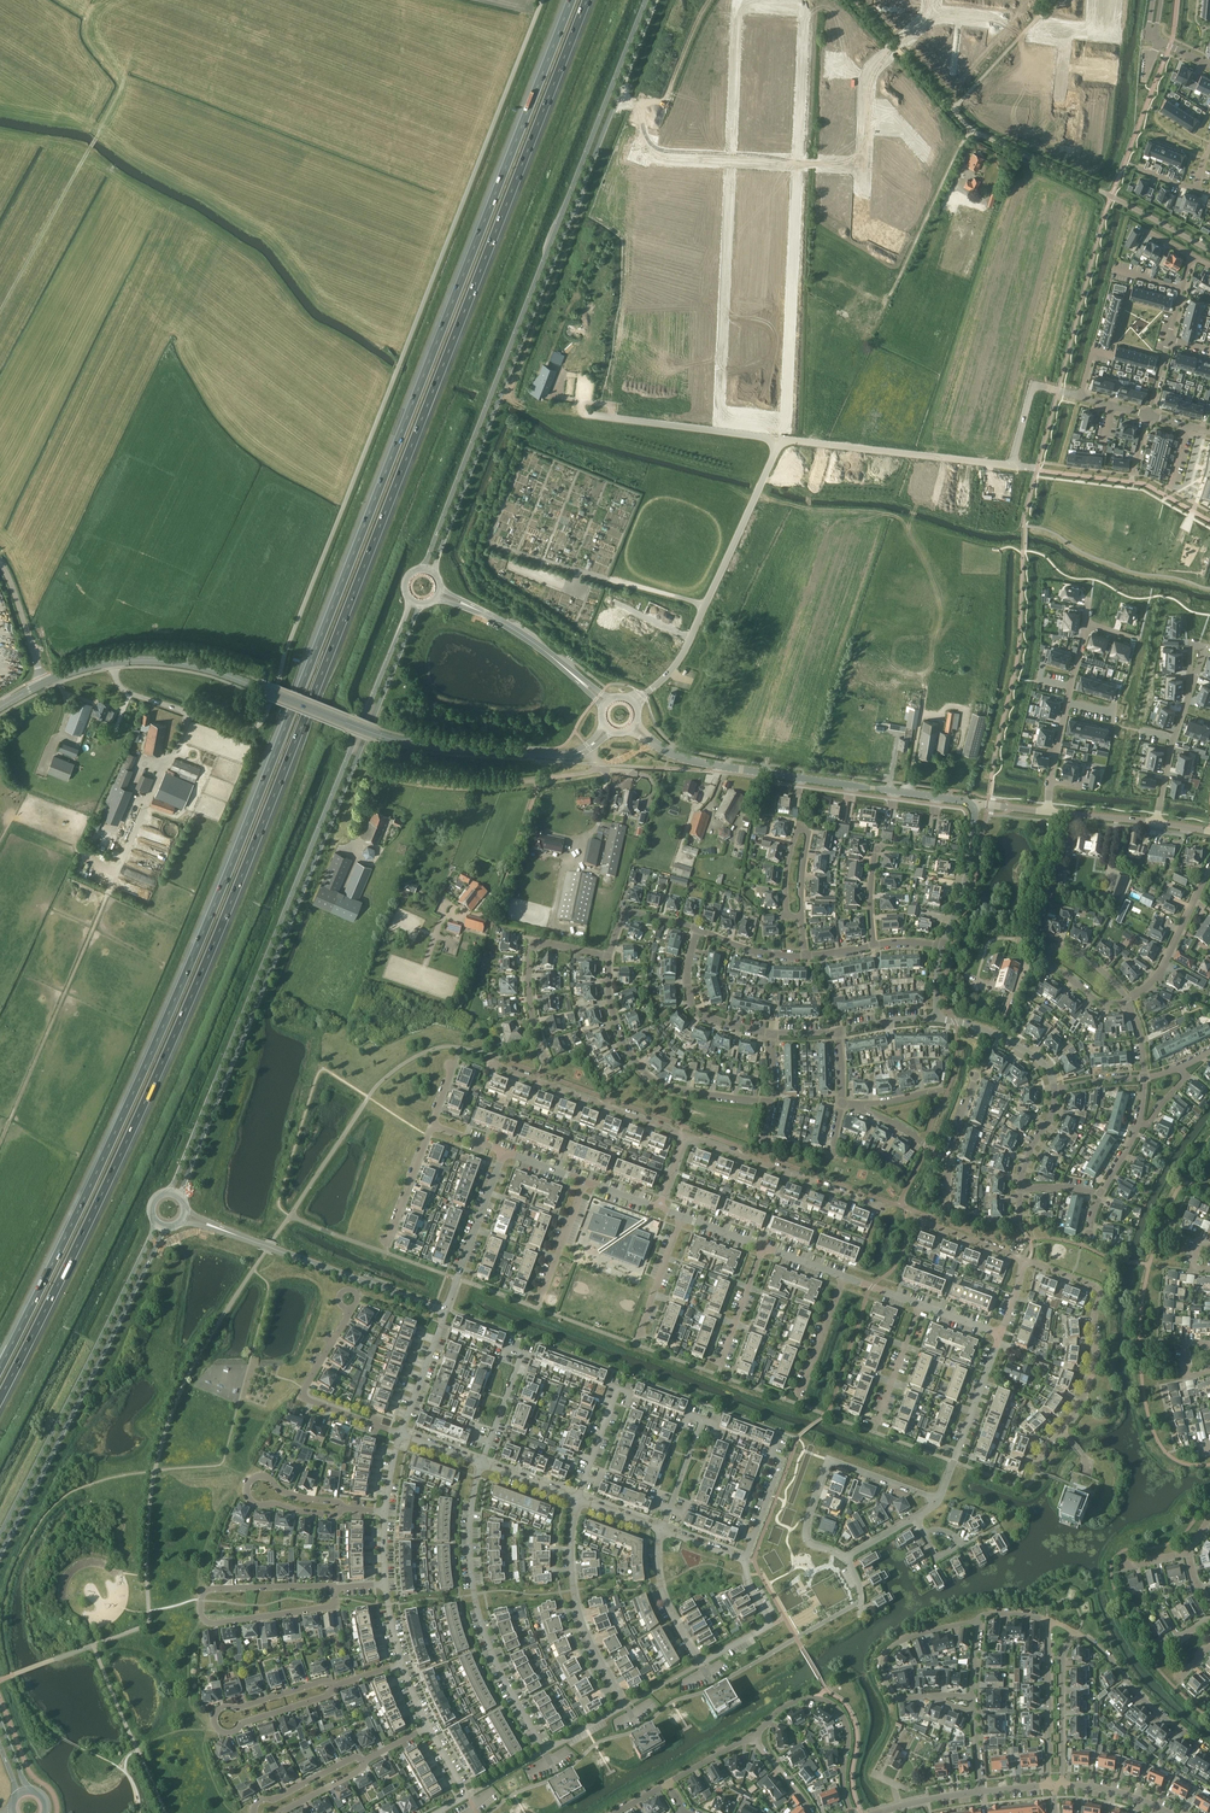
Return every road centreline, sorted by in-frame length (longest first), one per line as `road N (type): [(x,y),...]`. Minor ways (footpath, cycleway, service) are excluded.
road 1 (motorway): [(0,1399),(209,961),(590,0)]
road 2 (motorway): [(568,0),(193,955),(0,1366)]
road 3 (unclassified): [(270,705),(542,0)]
road 4 (secondary): [(410,599),(169,1192)]
road 5 (secondary): [(179,1195),(420,604)]
road 6 (secondary): [(433,573),(656,0)]
road 7 (secondary): [(646,0),(422,569)]
road 8 (secondary): [(589,747),(561,755),(410,743),(204,668),(113,662)]
road 9 (unclassified): [(706,606),(779,440),(585,414),(582,401),(553,396)]
road 10 (residential): [(730,159),(736,1),(804,4),(798,162)]
road 11 (secondary): [(0,1554),(165,1226)]
road 12 (secondary): [(155,1221),(0,1535)]
road 13 (tertiary): [(973,808),(691,760),(658,746)]
road 14 (residential): [(545,1751),(625,1706),(577,1606),(570,1551),(577,1499)]
road 15 (residential): [(545,1751),(495,1664),(475,1594),(471,1517),(481,1464)]
road 16 (track): [(118,871),(0,1140)]
road 17 (residential): [(340,1684),(322,1681),(225,1706),(215,1724),(233,1732),(335,1687)]
road 18 (unclassified): [(1112,196),(972,130),(894,45)]
road 19 (residential): [(772,1102),(653,1080),(619,1032),(608,956)]
road 20 (residential): [(373,773),(461,785),(590,773),(597,764),(589,747)]
road 21 (residential): [(844,1558),(805,1536),(829,1459),(938,1500)]
road 22 (unclassified): [(445,1311),(220,1229)]
road 23 (residential): [(334,1586),(335,1606),(212,1623),(201,1615),(207,1590),(252,1587)]
road 24 (residential): [(1061,1430),(1089,1381),(1099,1293),(1024,1260)]
road 25 (residential): [(771,1622),(700,1664),(661,1584),(661,1530)]
road 26 (residential): [(348,1509),(285,1492),(265,1476),(247,1486),(259,1505),(333,1516),(345,1509)]
road 27 (residential): [(981,1615),(898,1639),(884,1661),(897,1692),(972,1692)]
road 28 (residential): [(686,1136),(488,1063)]
road 29 (residential): [(751,1736),(794,1702),(831,1704),(848,1733),(843,1781),(850,1812)]
road 30 (residential): [(879,1206),(686,1136)]
road 31 (unclassified): [(270,705),(256,727),(237,730),(126,692),(113,662)]
road 32 (residential): [(402,1435),(305,1397),(347,1317)]
road 33 (residential): [(543,1057),(529,999),(529,948),(536,942),(608,956)]
road 34 (residential): [(1127,1000),(1085,958),(1047,950),(1047,966),(1096,1001),(1114,1003)]
road 35 (residential): [(1050,812),(1086,625)]
road 36 (track): [(672,596),(490,544)]
road 37 (track): [(92,146),(0,311)]
road 38 (residential): [(938,1500),(1001,1334)]
road 39 (residential): [(799,914),(799,827),(785,874),(788,914)]
road 40 (residential): [(1209,1746),(1077,1631)]
road 41 (residential): [(445,1311),(503,1151)]
road 42 (residential): [(774,1029),(720,1020),(693,1005),(688,973),(697,927)]
road 43 (residential): [(719,323),(730,159)]
road 44 (residential): [(798,162),(791,326)]
road 45 (residential): [(1048,1623),(1055,1786)]
road 46 (residential): [(1077,1631),(1063,1653),(1062,1780),(1055,1786)]
road 47 (track): [(954,197),(1006,213),(1112,196)]
road 48 (residential): [(1127,1000),(1157,974),(1209,864)]
road 49 (residential): [(996,20),(988,100),(1061,108)]
road 50 (residential): [(1050,262),(941,224),(928,254)]
road 51 (residential): [(1053,1088),(1044,1067),(1016,1044),(935,1019)]
road 52 (residential): [(1156,822),(1193,684)]
road 53 (residential): [(943,945),(966,881),(973,808)]
road 54 (residential): [(537,1309),(585,1181)]
road 55 (residential): [(874,1433),(919,1304)]
road 56 (residential): [(746,1559),(782,1459),(772,1455),(778,1437)]
road 57 (residential): [(798,1404),(843,1276)]
road 58 (residential): [(718,1375),(763,1247)]
road 59 (residential): [(635,1344),(682,1217)]
road 60 (residential): [(402,1435),(445,1311)]
road 61 (secondary): [(579,679),(473,607)]
road 62 (unclassified): [(44,683),(0,563)]
road 63 (residential): [(364,1761),(351,1758),(260,1800),(254,1812)]
road 64 (residential): [(388,1244),(432,1125)]
road 65 (residential): [(904,305),(1014,368)]
road 66 (unclassified): [(633,705),(677,664),(706,606)]
road 67 (residential): [(577,1499),(620,1386)]
road 68 (residential): [(661,1530),(703,1417)]

